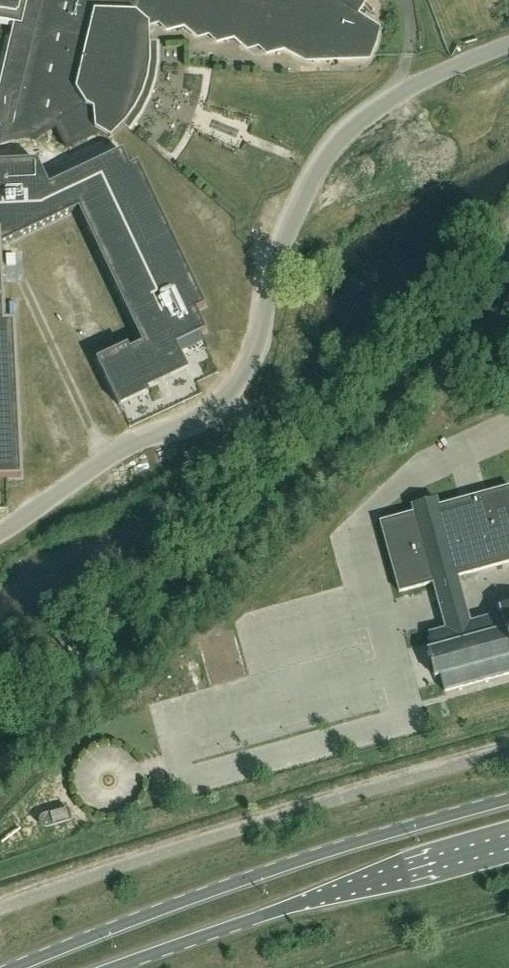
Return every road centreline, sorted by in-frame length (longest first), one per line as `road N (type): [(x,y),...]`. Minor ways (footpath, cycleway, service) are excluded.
road 1 (unclassified): [(508,215),(0,701)]
road 2 (primary): [(508,800),(195,897),(20,967)]
road 3 (primary): [(121,967),(269,914),(508,847)]

